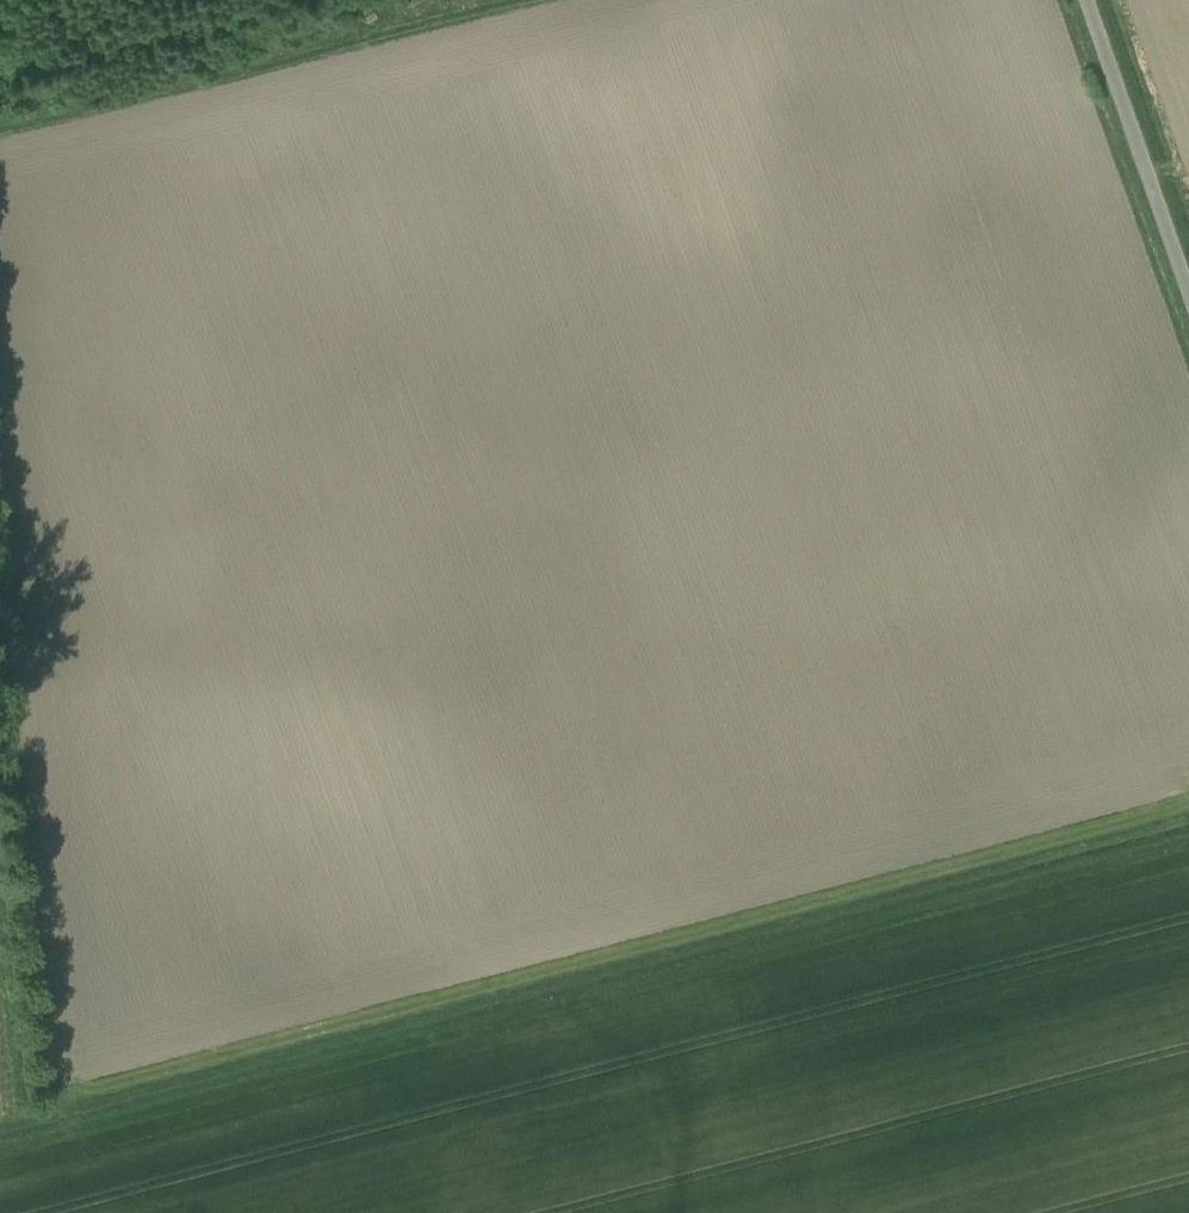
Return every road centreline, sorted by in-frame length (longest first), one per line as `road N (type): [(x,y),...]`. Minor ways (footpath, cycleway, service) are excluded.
road 1 (unclassified): [(1188,290),(1088,0)]

